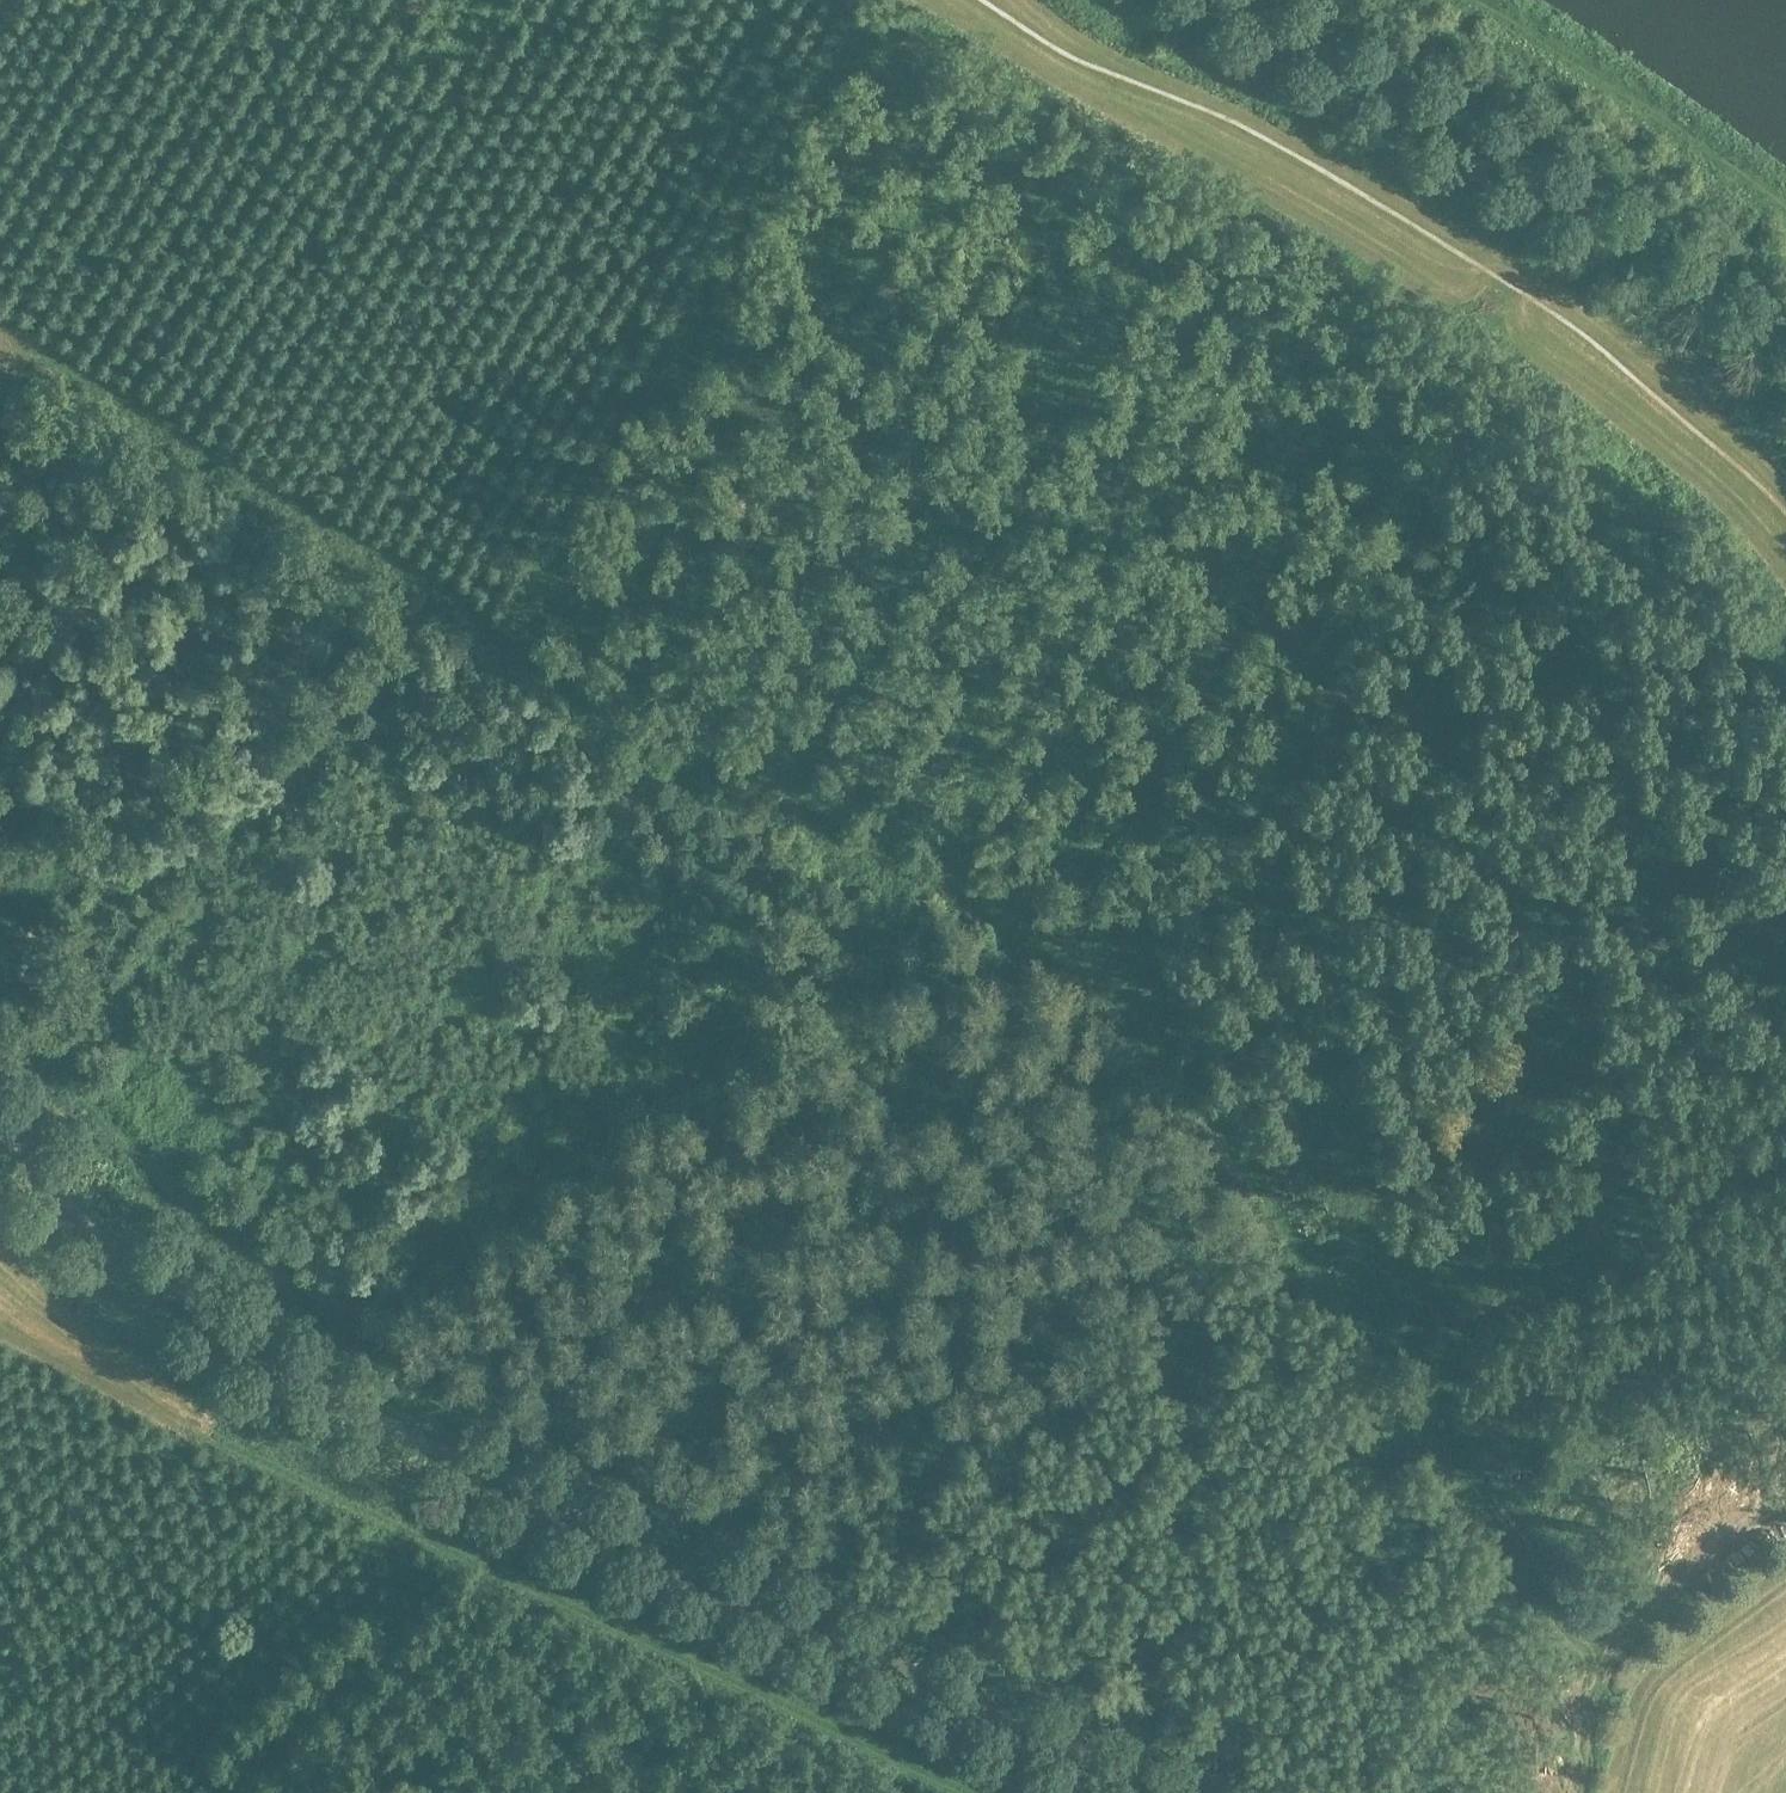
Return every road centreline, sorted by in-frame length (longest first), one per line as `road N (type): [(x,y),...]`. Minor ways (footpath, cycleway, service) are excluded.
road 1 (unclassified): [(1171,1792),(575,1514),(265,1359),(123,1254),(0,1126)]

